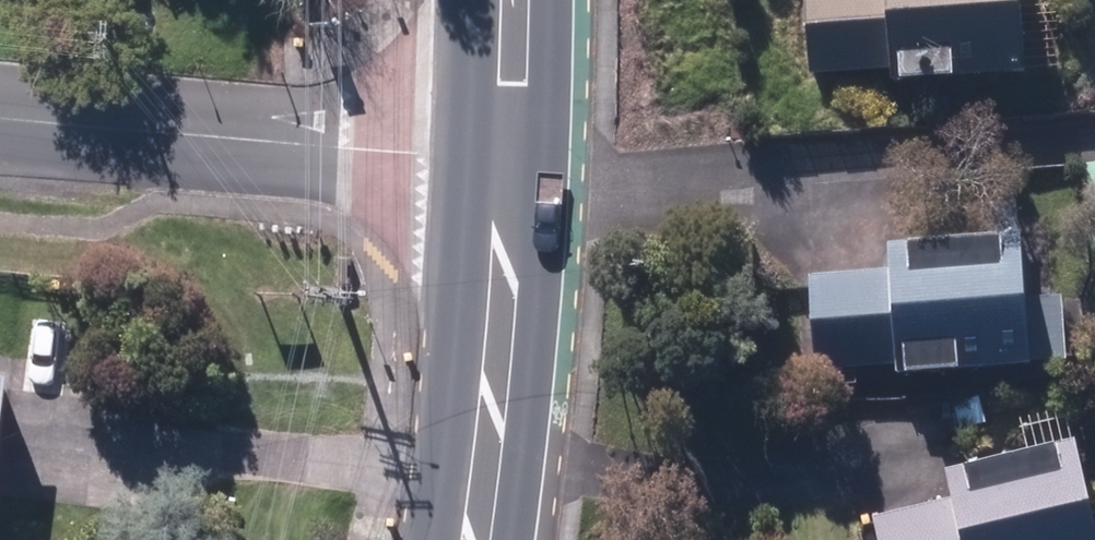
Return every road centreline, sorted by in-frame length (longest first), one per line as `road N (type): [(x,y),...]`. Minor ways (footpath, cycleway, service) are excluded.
road 1 (residential): [(507,161),(0,118)]
road 2 (secondary): [(473,539),(507,161)]
road 3 (secondary): [(507,161),(509,0)]

